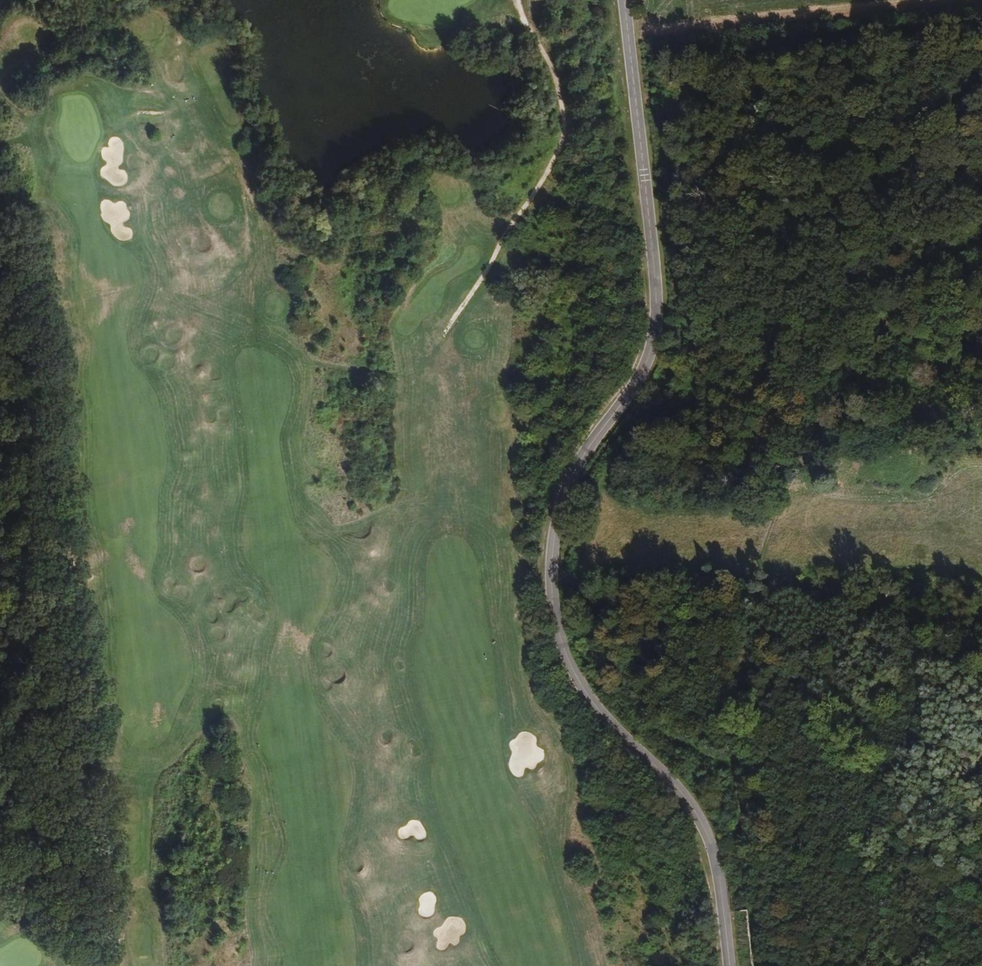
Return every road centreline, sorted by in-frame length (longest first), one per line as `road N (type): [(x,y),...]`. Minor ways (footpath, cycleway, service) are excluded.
road 1 (unclassified): [(621,0),(652,325),(631,382),(563,486),(547,602),(578,685),(685,800),(700,830),(725,965)]

